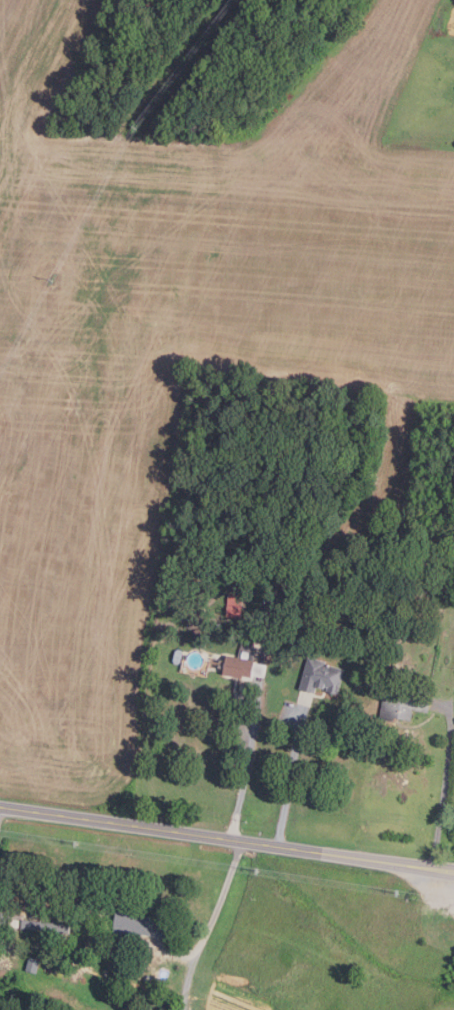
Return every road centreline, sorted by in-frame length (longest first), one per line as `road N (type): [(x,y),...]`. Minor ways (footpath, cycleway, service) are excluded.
road 1 (tertiary): [(0,807),(453,872)]

